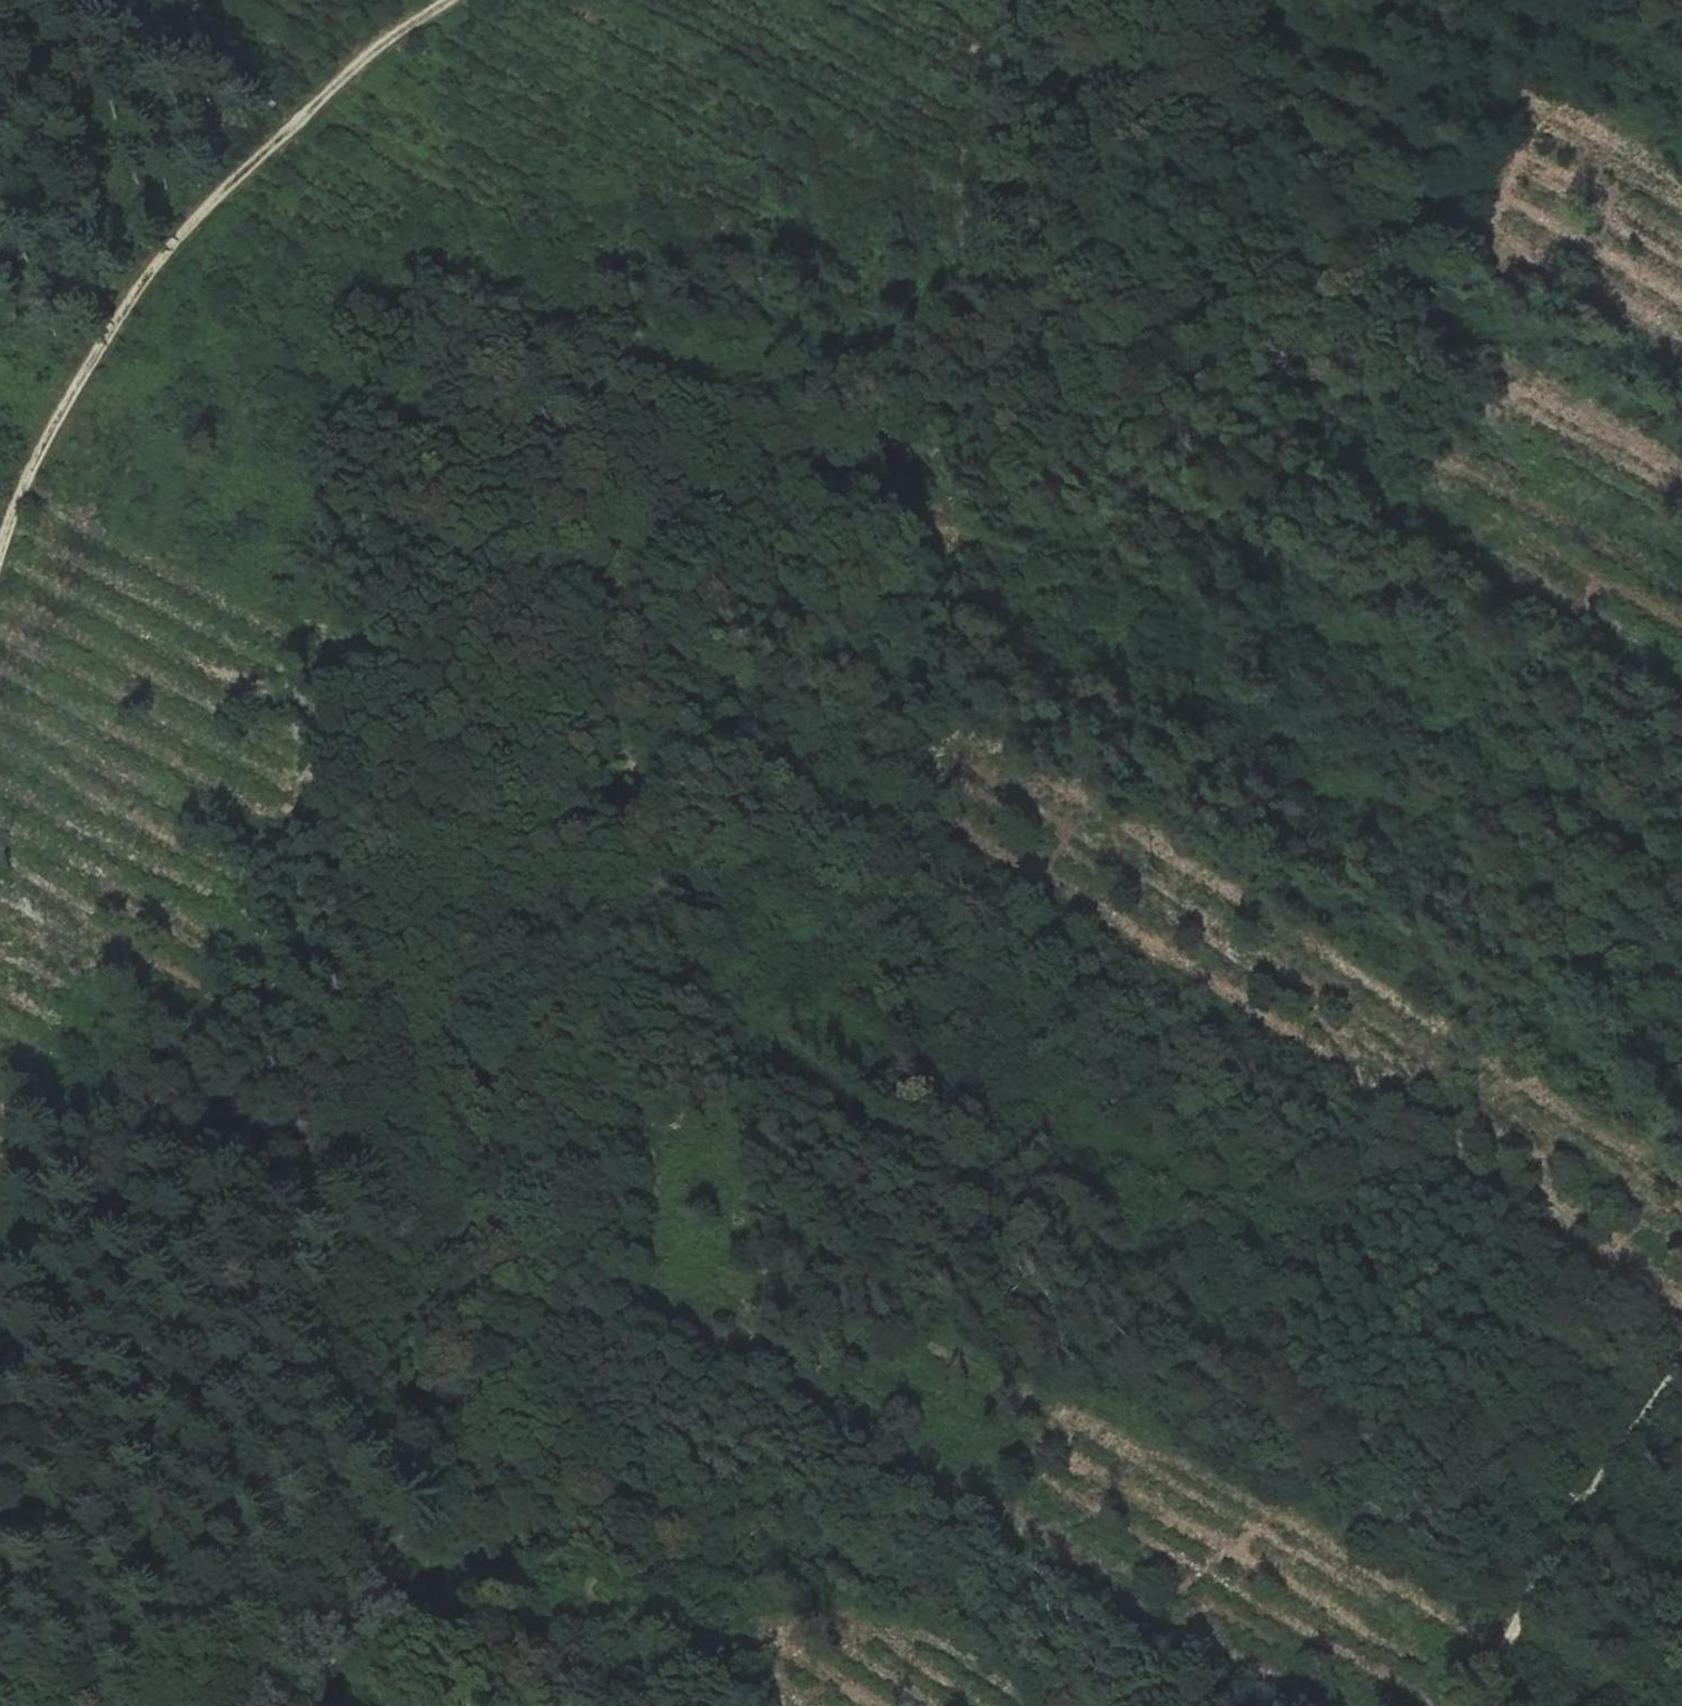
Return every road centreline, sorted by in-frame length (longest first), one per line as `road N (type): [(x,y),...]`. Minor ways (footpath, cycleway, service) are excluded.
road 1 (track): [(440,0),(347,71),(167,251),(72,393),(0,551)]
road 2 (track): [(1472,1705),(1681,1362)]

